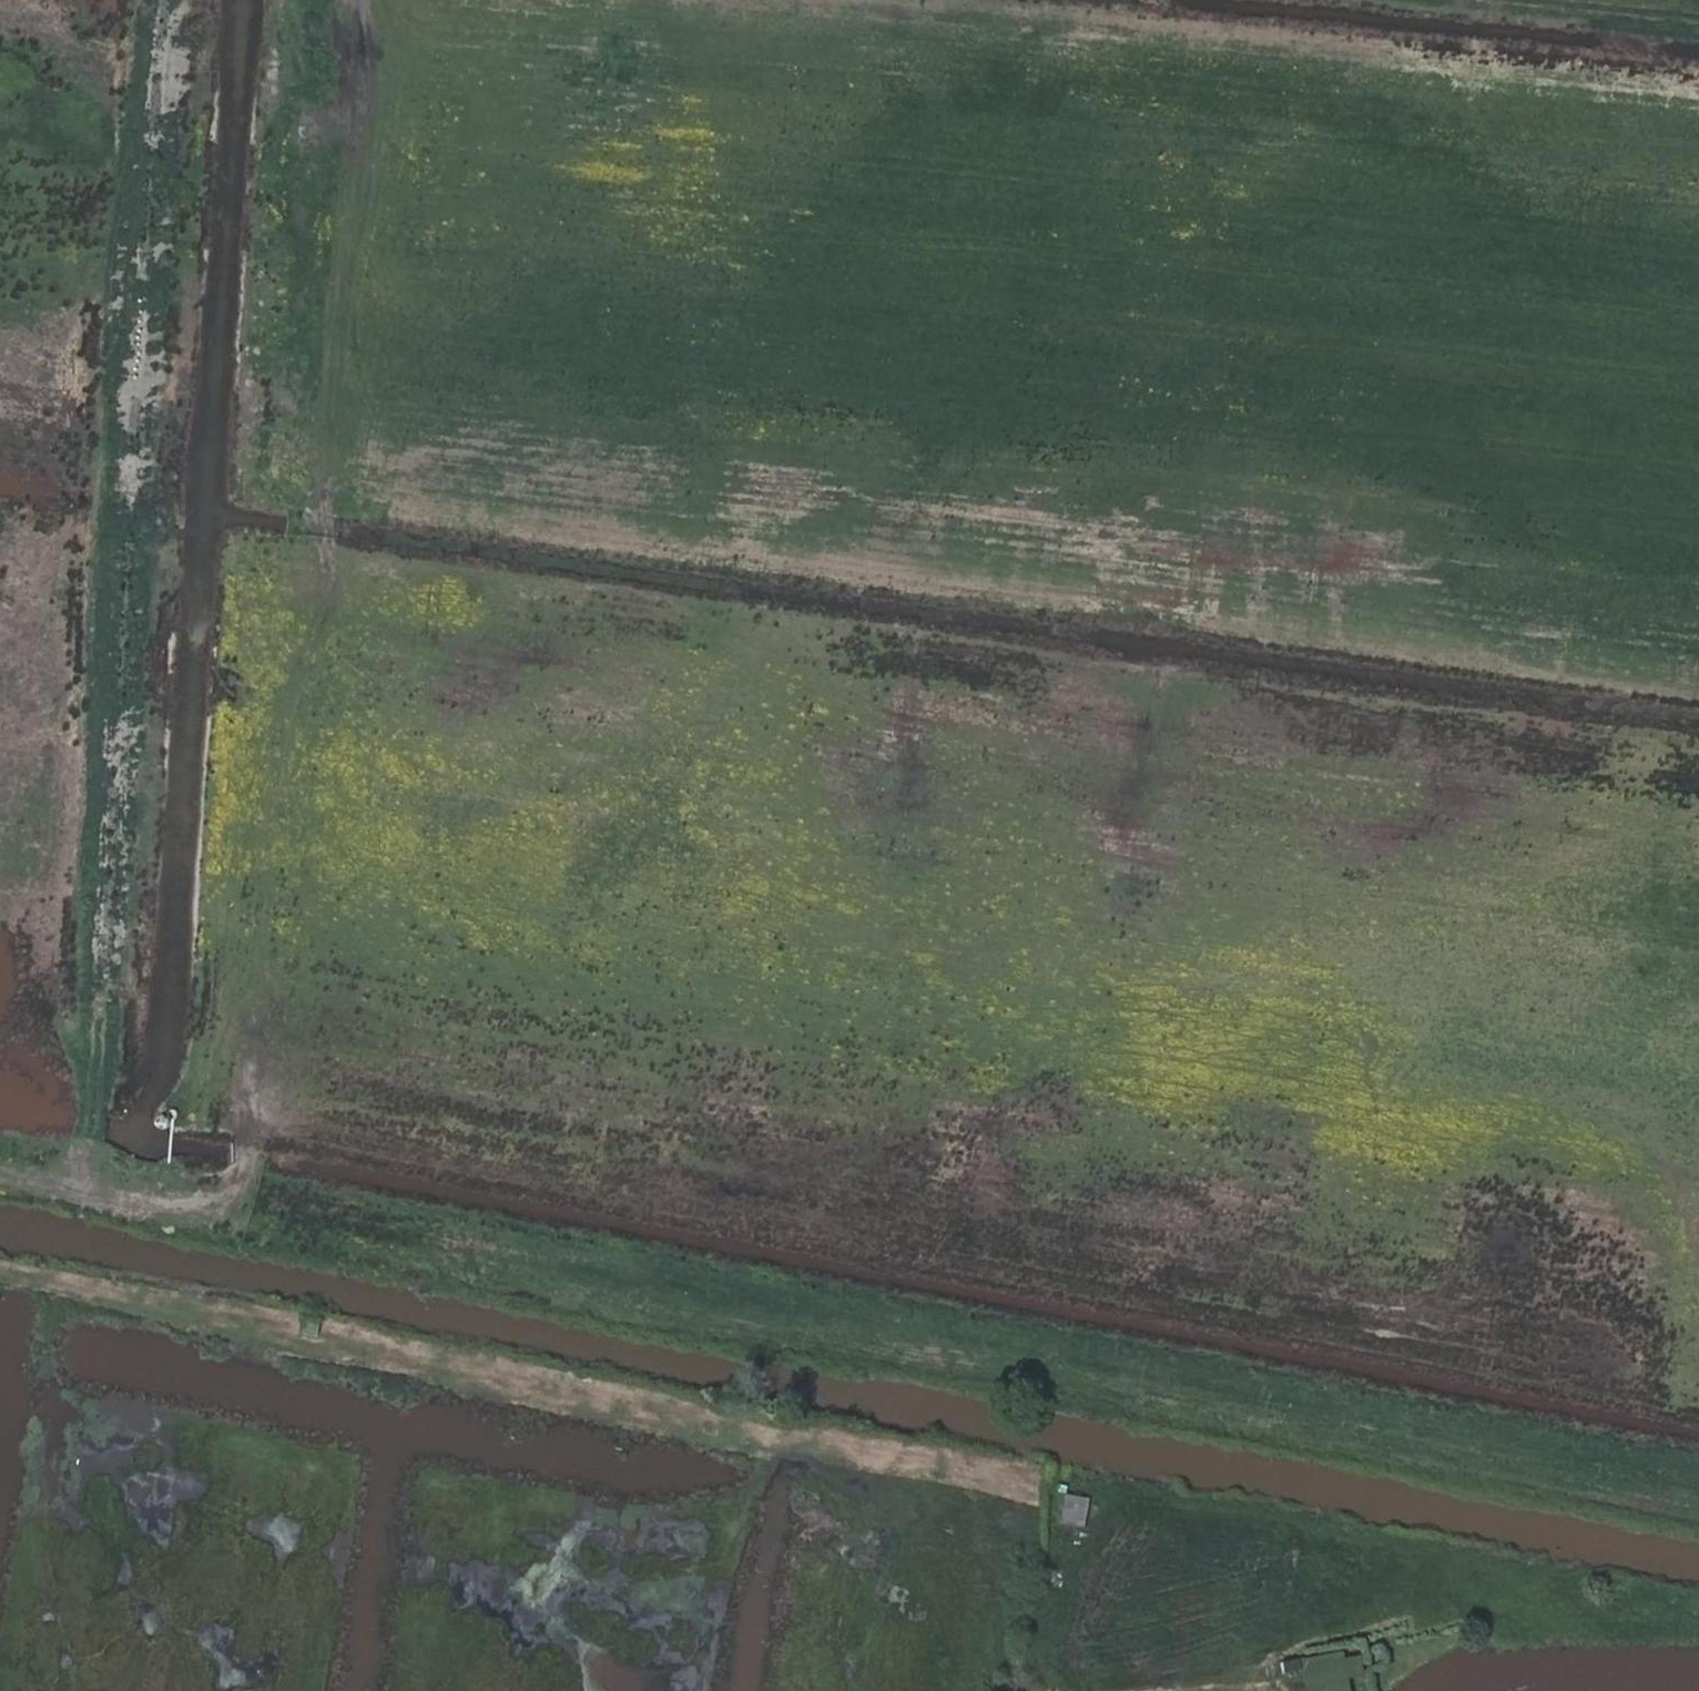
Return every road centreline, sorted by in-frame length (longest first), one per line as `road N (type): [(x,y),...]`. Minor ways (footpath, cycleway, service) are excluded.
road 1 (track): [(1542,0),(1698,15)]

